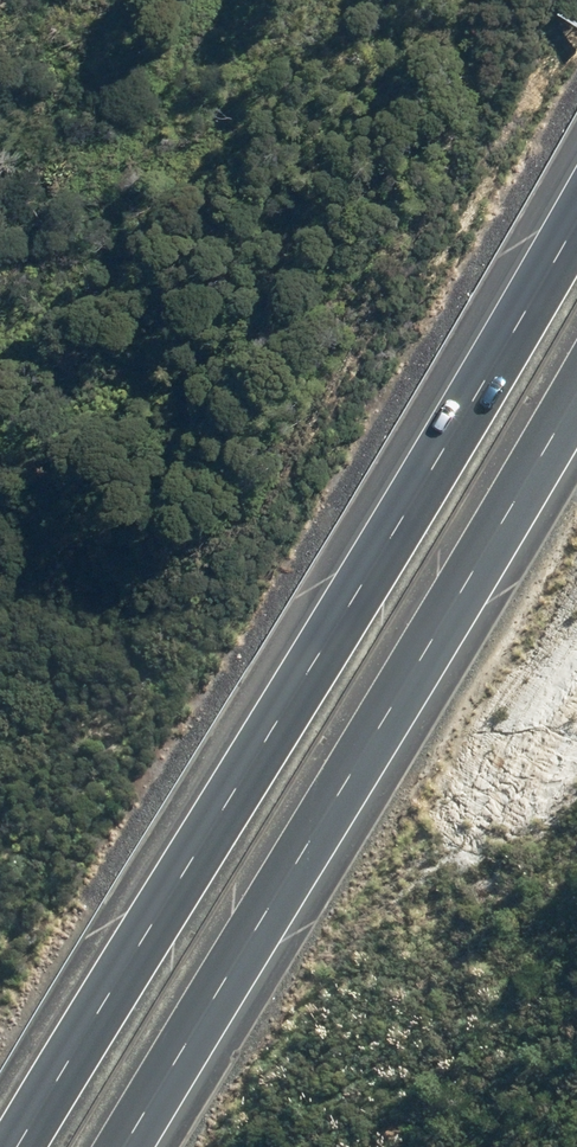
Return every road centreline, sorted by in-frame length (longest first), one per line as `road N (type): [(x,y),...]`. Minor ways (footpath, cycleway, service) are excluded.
road 1 (motorway): [(19,1146),(576,222)]
road 2 (motorway): [(576,393),(124,1146)]

